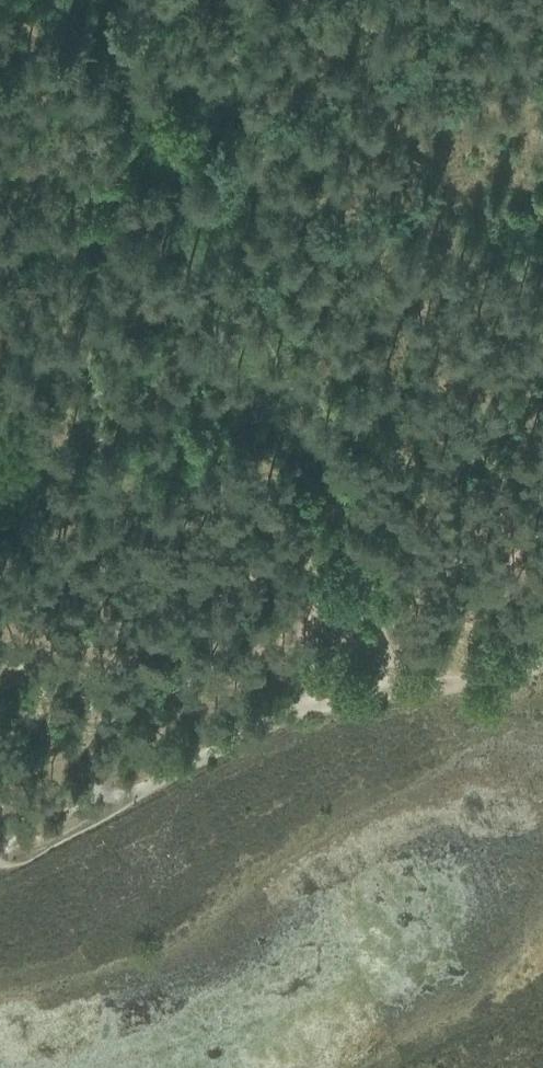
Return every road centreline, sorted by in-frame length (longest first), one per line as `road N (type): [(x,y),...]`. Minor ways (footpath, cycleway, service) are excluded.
road 1 (track): [(0,864),(304,711)]
road 2 (track): [(402,693),(542,664)]

